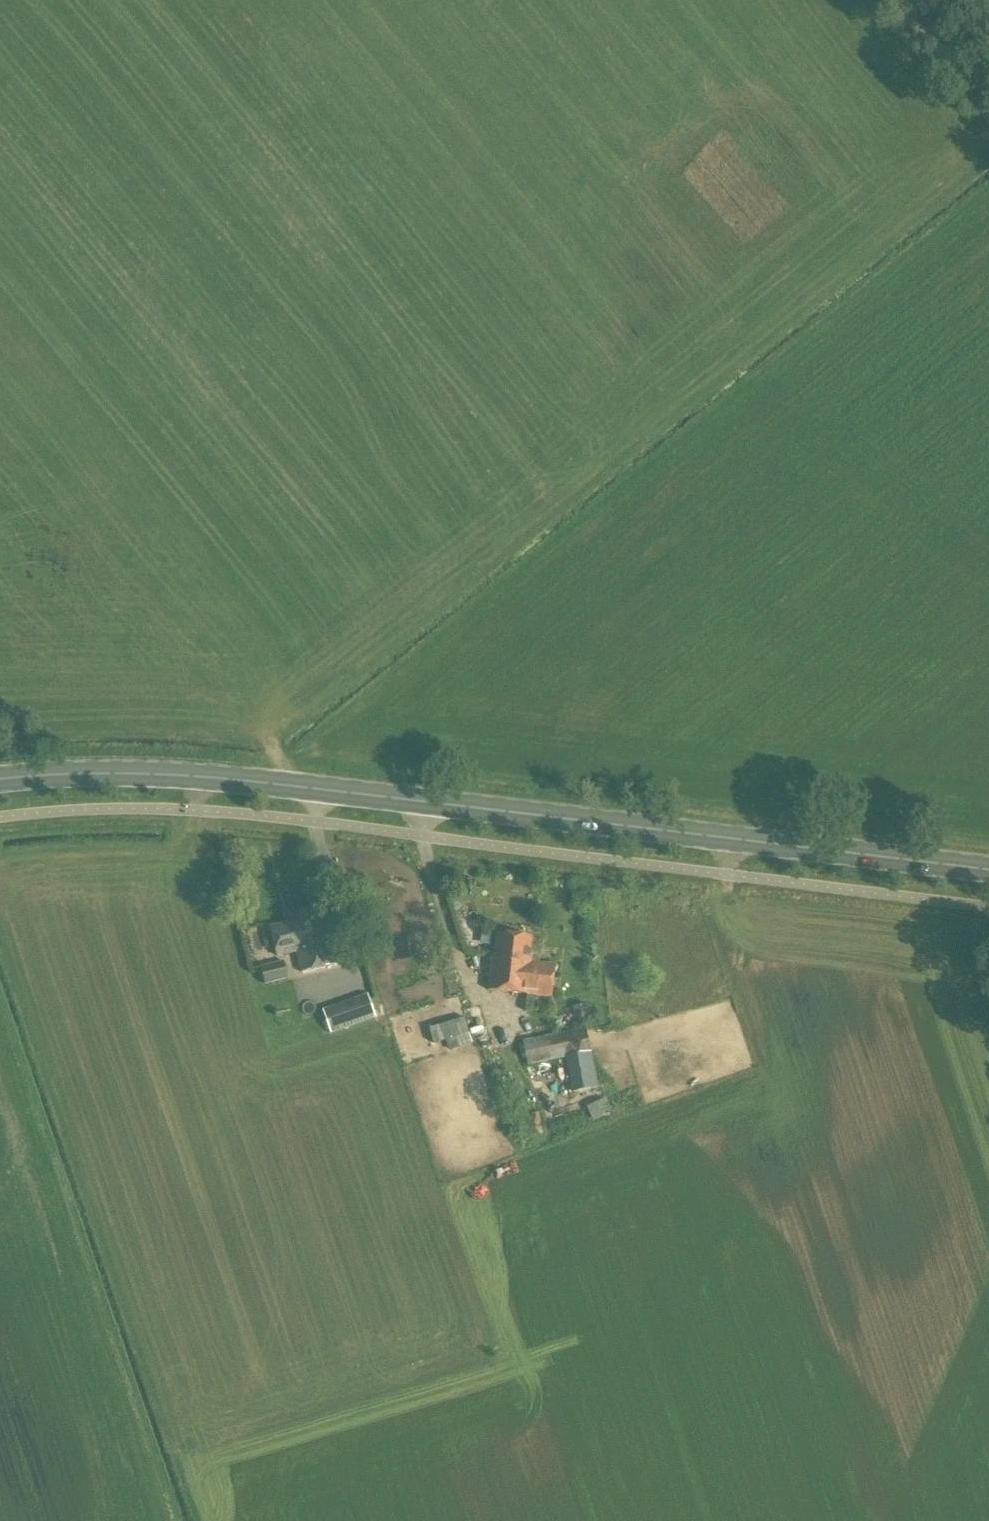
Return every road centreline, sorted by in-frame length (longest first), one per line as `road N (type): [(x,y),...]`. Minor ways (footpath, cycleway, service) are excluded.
road 1 (primary): [(0,781),(115,774),(259,784),(988,870)]
road 2 (track): [(988,108),(902,0)]

